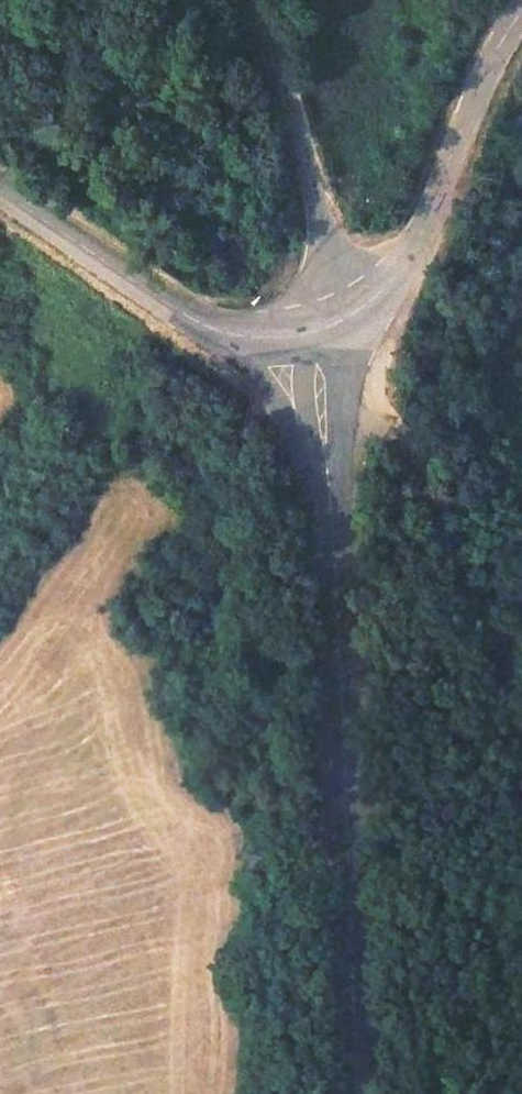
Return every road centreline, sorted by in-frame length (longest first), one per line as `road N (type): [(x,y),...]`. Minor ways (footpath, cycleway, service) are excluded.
road 1 (tertiary): [(308,336),(340,657),(357,1093)]
road 2 (track): [(521,734),(391,419),(308,336)]
road 3 (unclassified): [(308,336),(390,282),(421,234),(498,45),(521,12)]
road 4 (tertiary): [(0,192),(172,307),(234,334),(308,336)]
road 5 (unclassified): [(308,336),(316,201),(258,0)]

